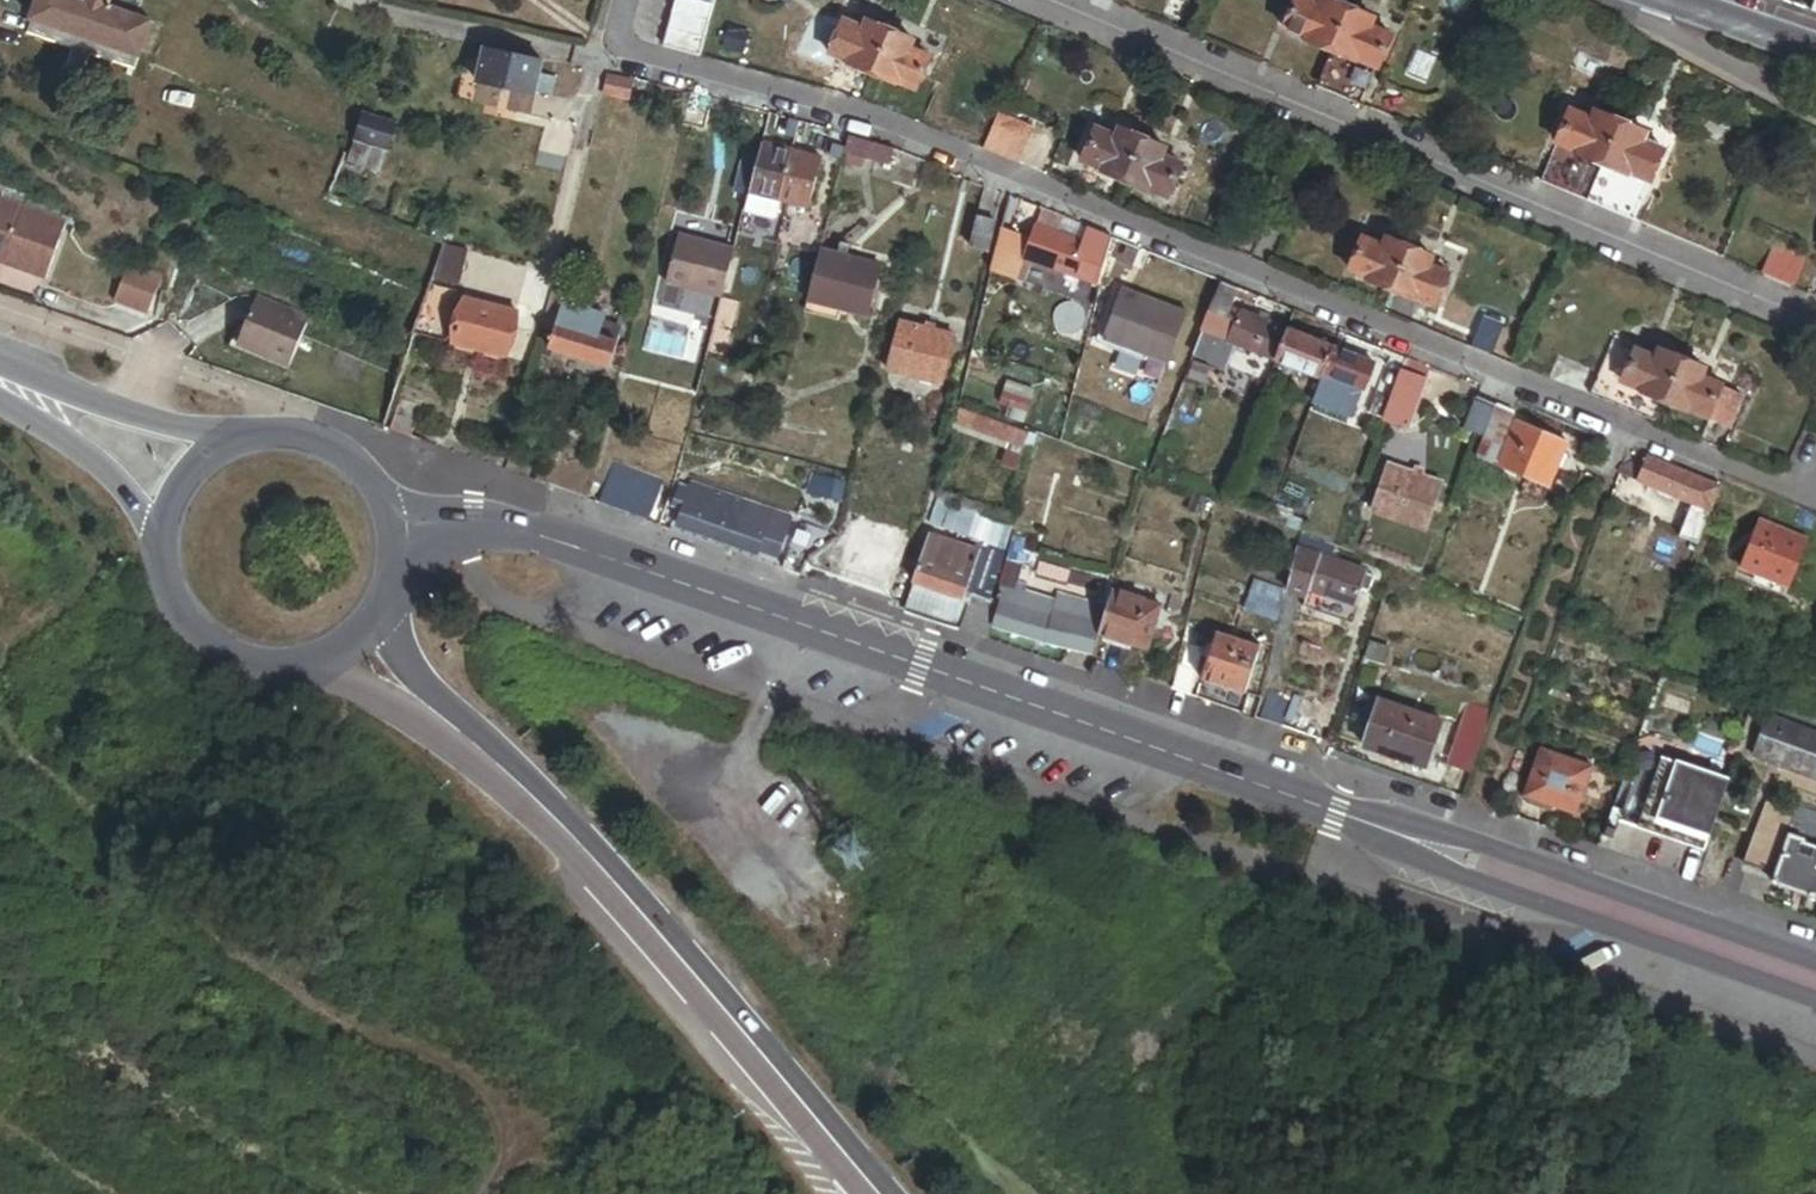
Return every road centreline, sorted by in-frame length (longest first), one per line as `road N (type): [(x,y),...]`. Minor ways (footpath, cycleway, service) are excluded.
road 1 (secondary): [(393,526),(539,537),(1815,982)]
road 2 (residential): [(613,48),(842,107),(1815,495)]
road 3 (residential): [(1815,322),(1041,0)]
road 4 (primary): [(879,1193),(656,936),(511,786),(405,694)]
road 5 (unclassified): [(613,48),(353,2)]
road 6 (primary): [(155,526),(155,568),(170,607),(197,639),(233,659),(275,666),(316,659)]
road 7 (primary): [(393,526),(363,464),(303,429),(234,432),(203,448)]
road 8 (residential): [(1815,115),(1644,26),(1642,0)]
road 9 (tertiary): [(1671,0),(1815,48)]
road 10 (primary): [(59,409),(155,526)]
road 11 (primary): [(203,448),(59,409)]

